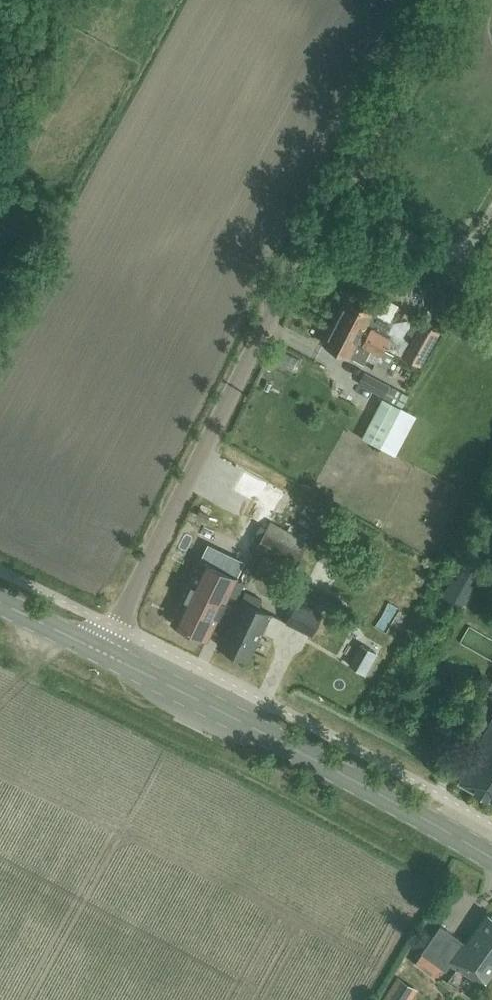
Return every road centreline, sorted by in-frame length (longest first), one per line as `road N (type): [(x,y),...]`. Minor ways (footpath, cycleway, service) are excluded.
road 1 (unclassified): [(104,653),(341,185)]
road 2 (secondary): [(491,857),(104,653)]
road 3 (unclassified): [(341,185),(445,0)]
road 4 (unclassified): [(491,294),(341,185)]

